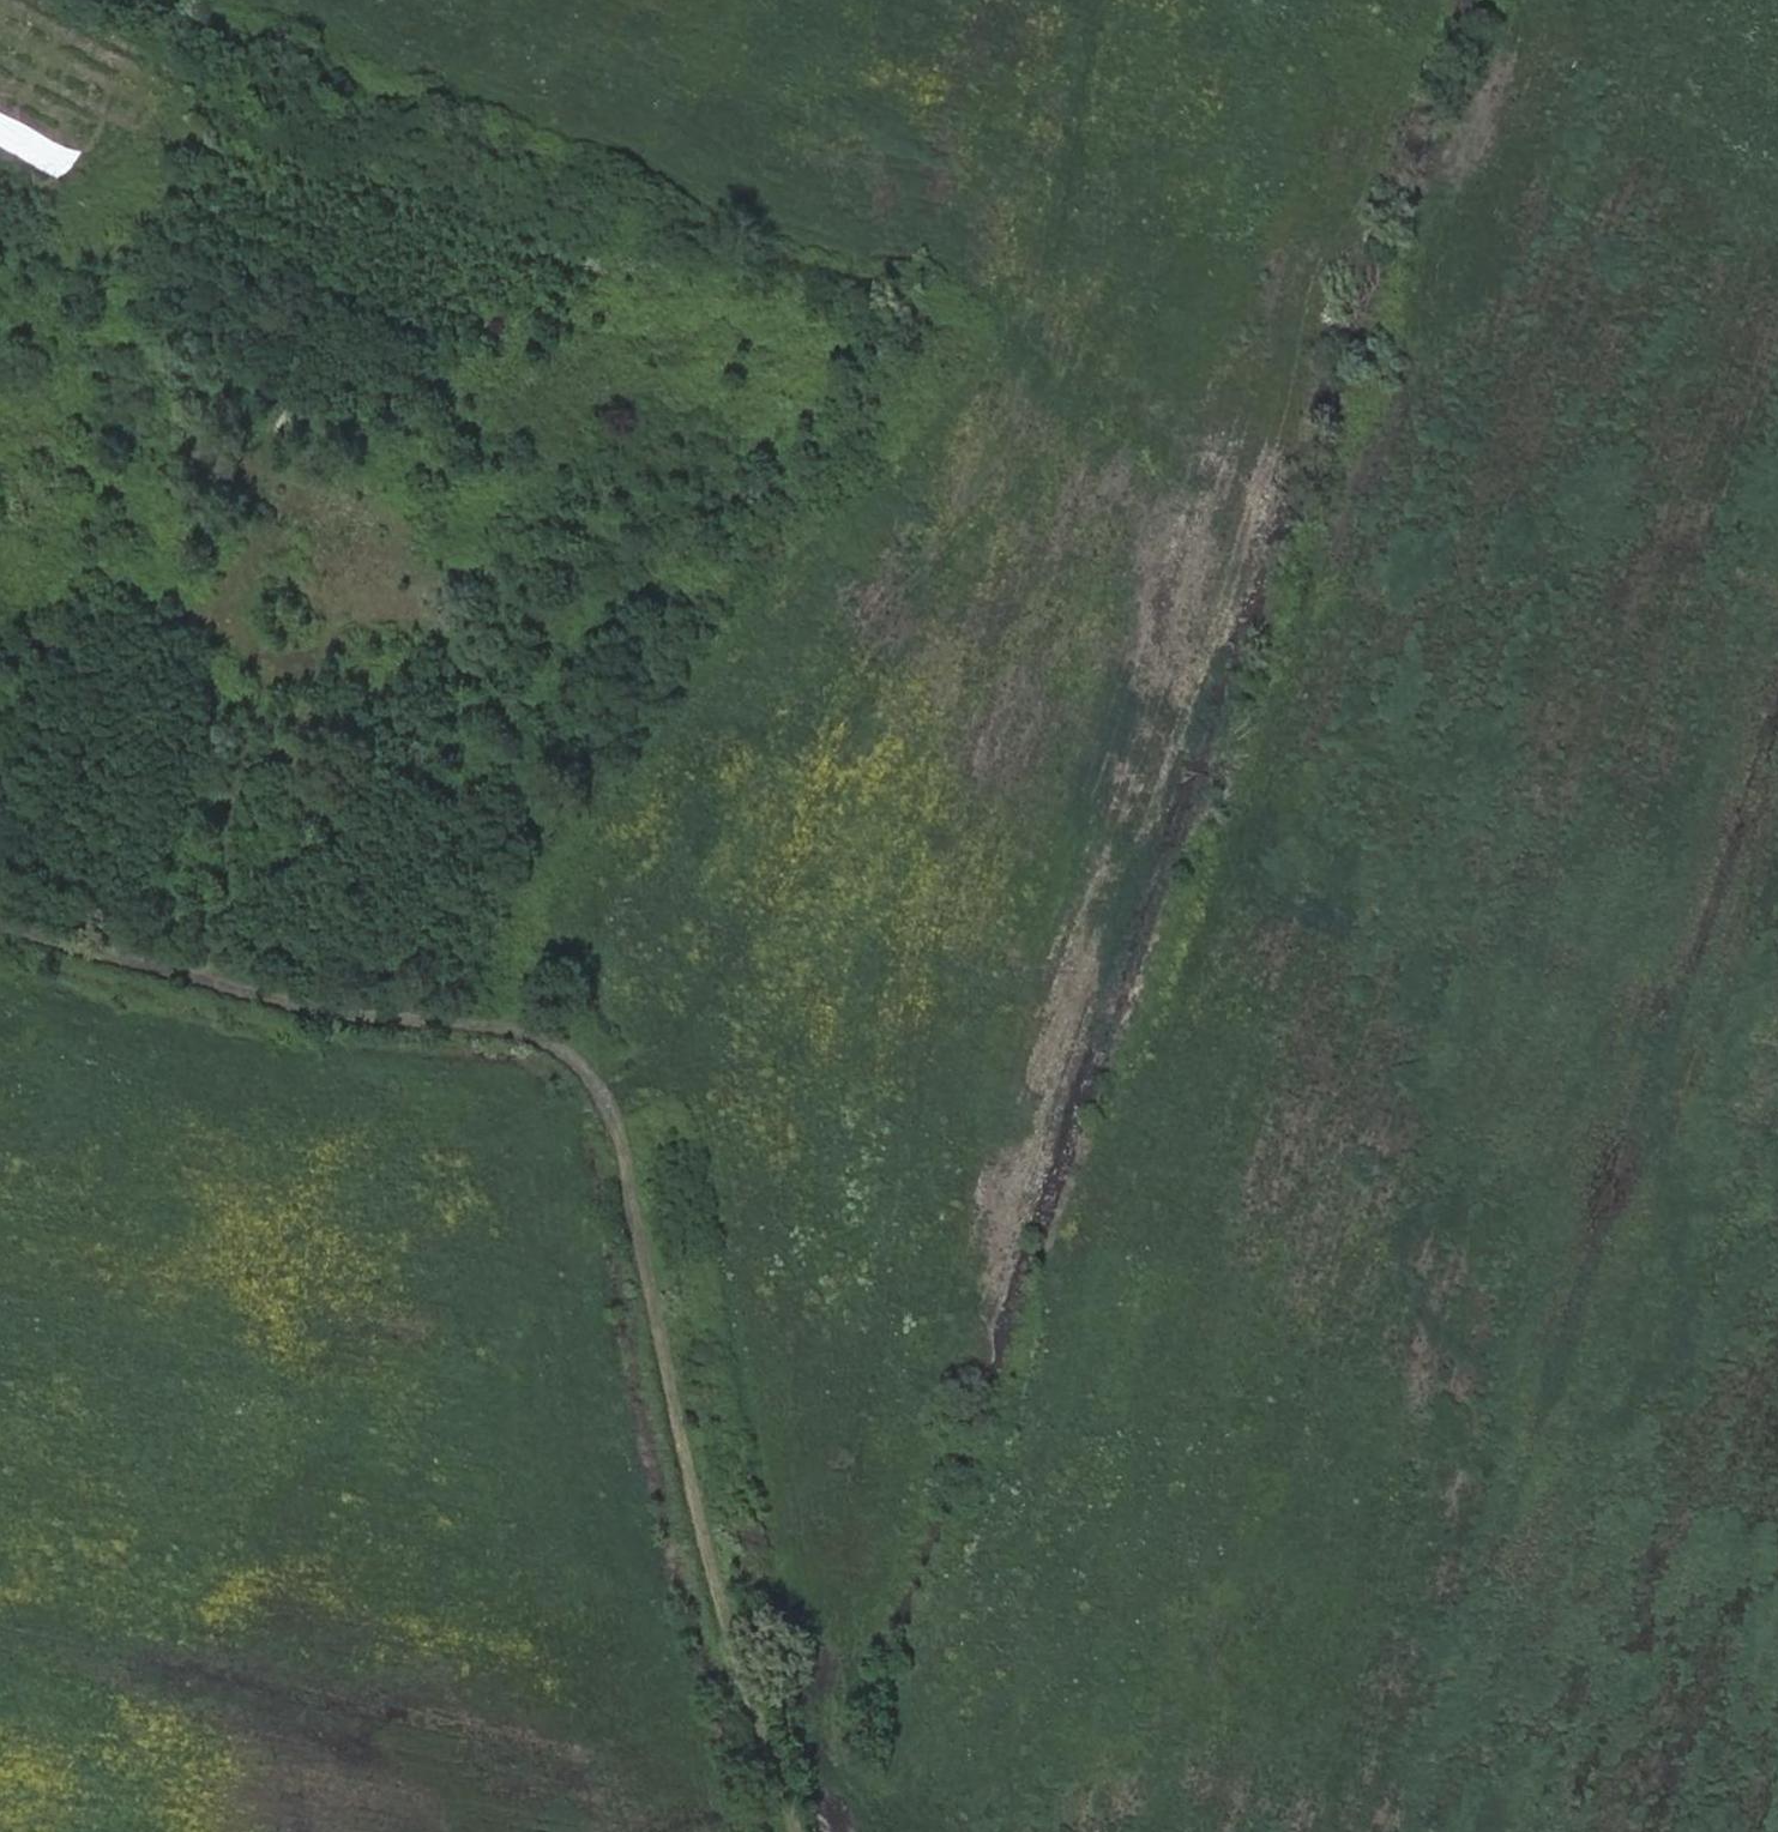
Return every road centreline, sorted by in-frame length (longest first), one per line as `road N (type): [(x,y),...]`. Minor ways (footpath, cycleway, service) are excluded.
road 1 (track): [(0,923),(151,971),(350,1015),(517,1028),(584,1058),(624,1116),(714,1553),(806,1831)]

